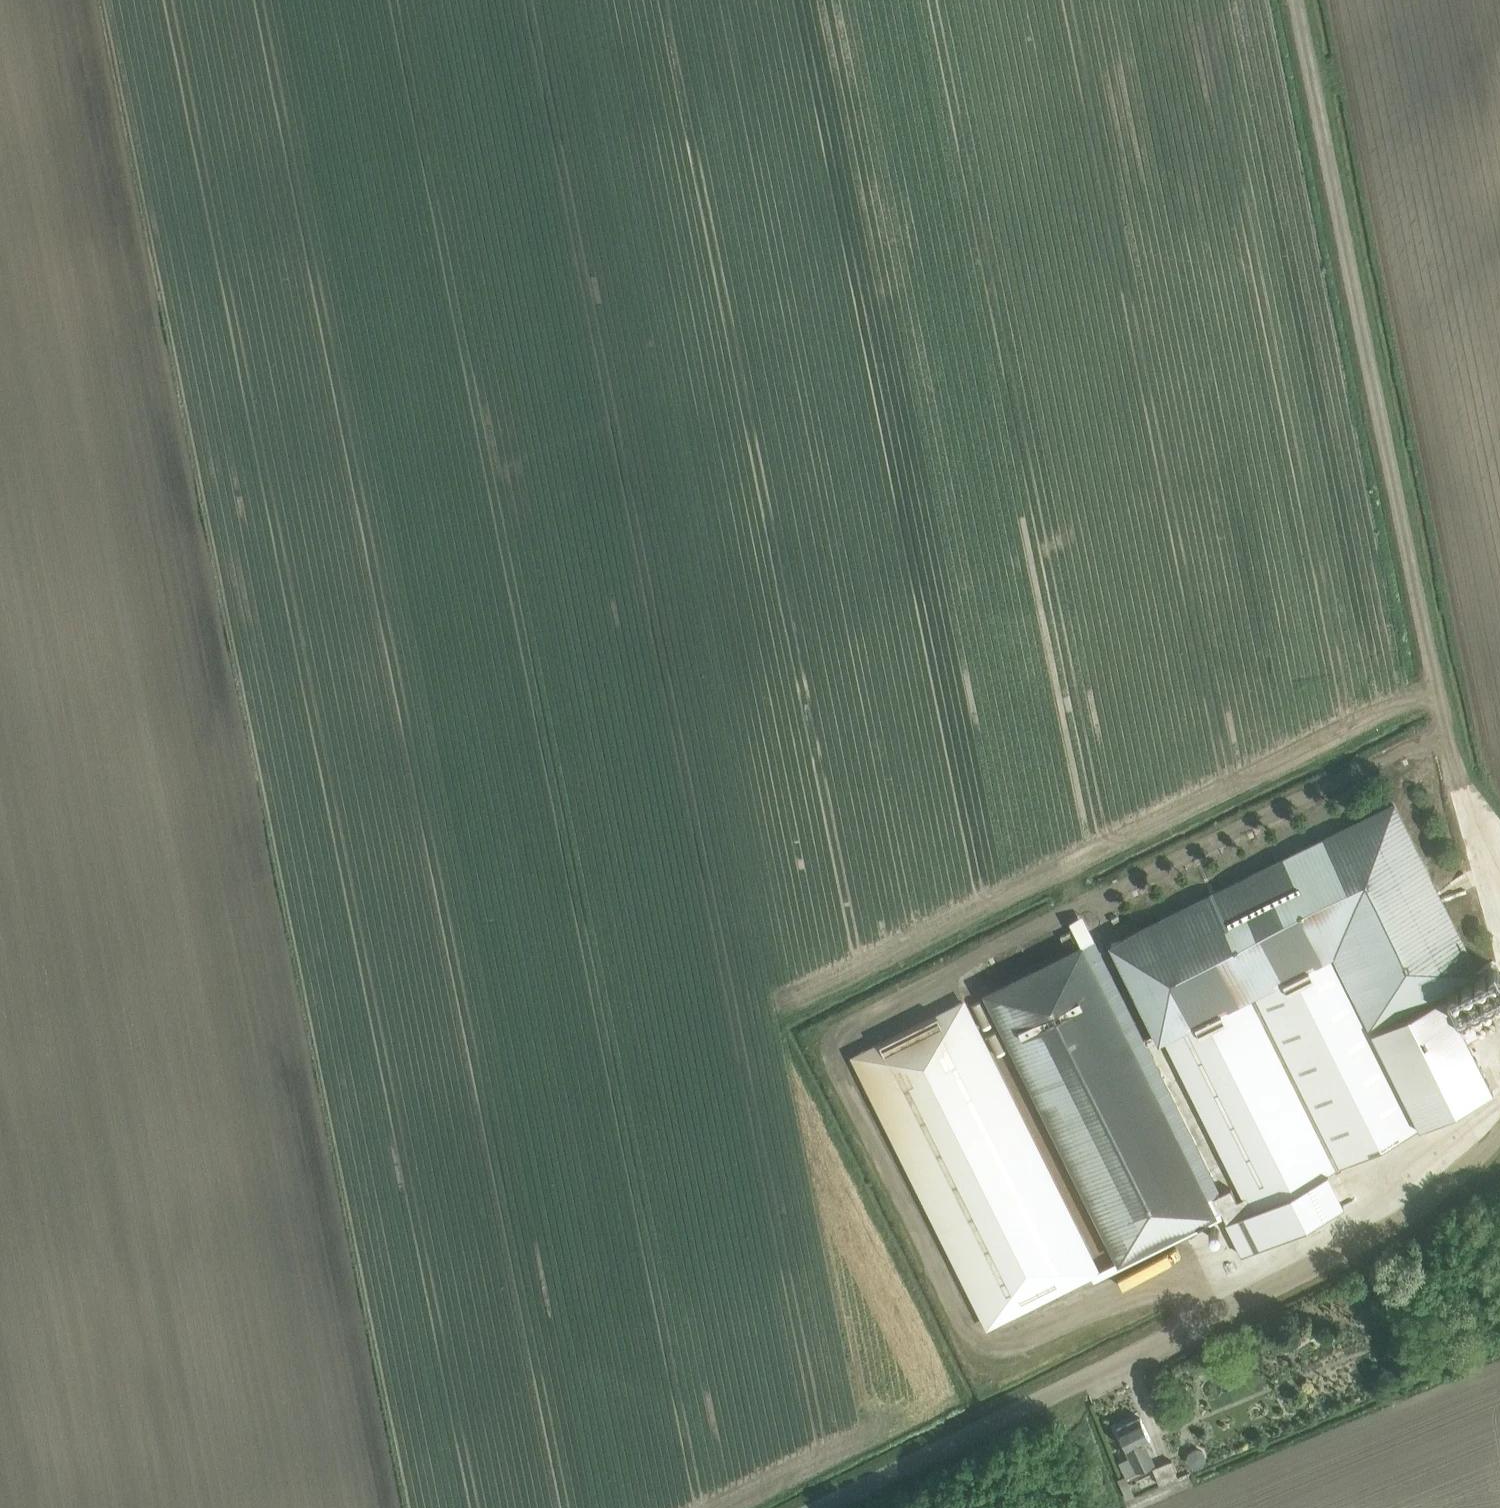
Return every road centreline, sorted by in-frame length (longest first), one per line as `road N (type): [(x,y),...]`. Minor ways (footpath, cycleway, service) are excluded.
road 1 (track): [(1499,947),(1302,0)]
road 2 (track): [(821,1507),(1368,1239),(1448,1186),(1499,1133)]

